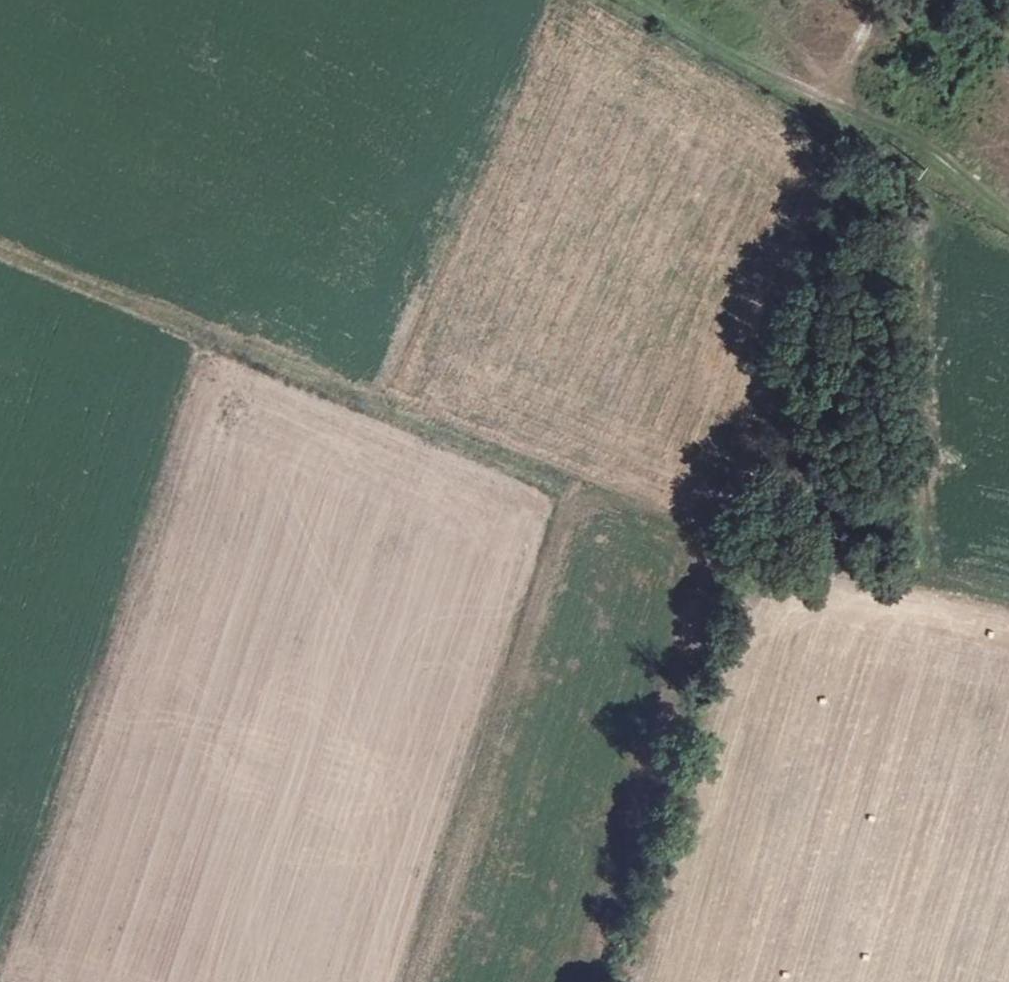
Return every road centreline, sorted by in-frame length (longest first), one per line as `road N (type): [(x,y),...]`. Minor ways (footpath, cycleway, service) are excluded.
road 1 (track): [(1008,207),(928,143),(767,68),(667,0)]

